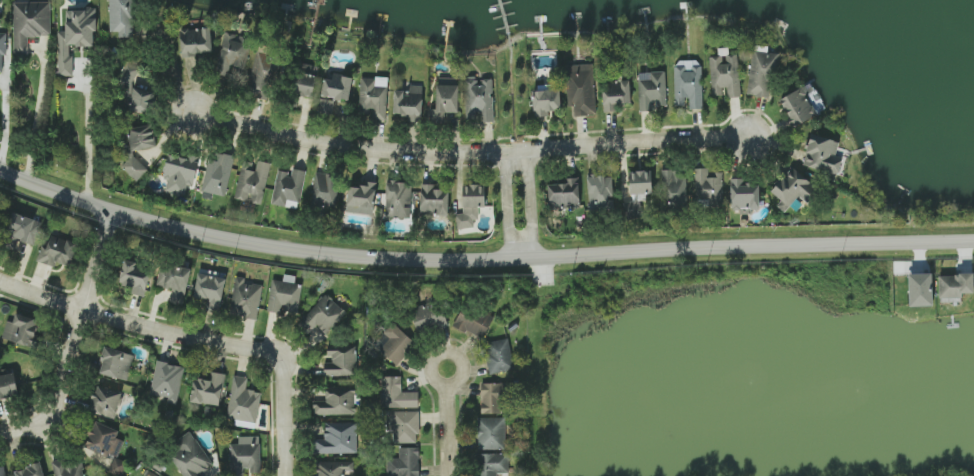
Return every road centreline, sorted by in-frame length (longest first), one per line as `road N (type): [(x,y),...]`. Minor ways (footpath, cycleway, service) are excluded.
road 1 (tertiary): [(0,172),(162,225),(348,257),(509,260),(973,240)]
road 2 (residential): [(191,113),(335,145),(426,152),(746,138)]
road 3 (residential): [(281,356),(181,345),(0,285)]
road 4 (residential): [(0,441),(48,433),(115,212)]
road 5 (residential): [(284,475),(281,356)]

